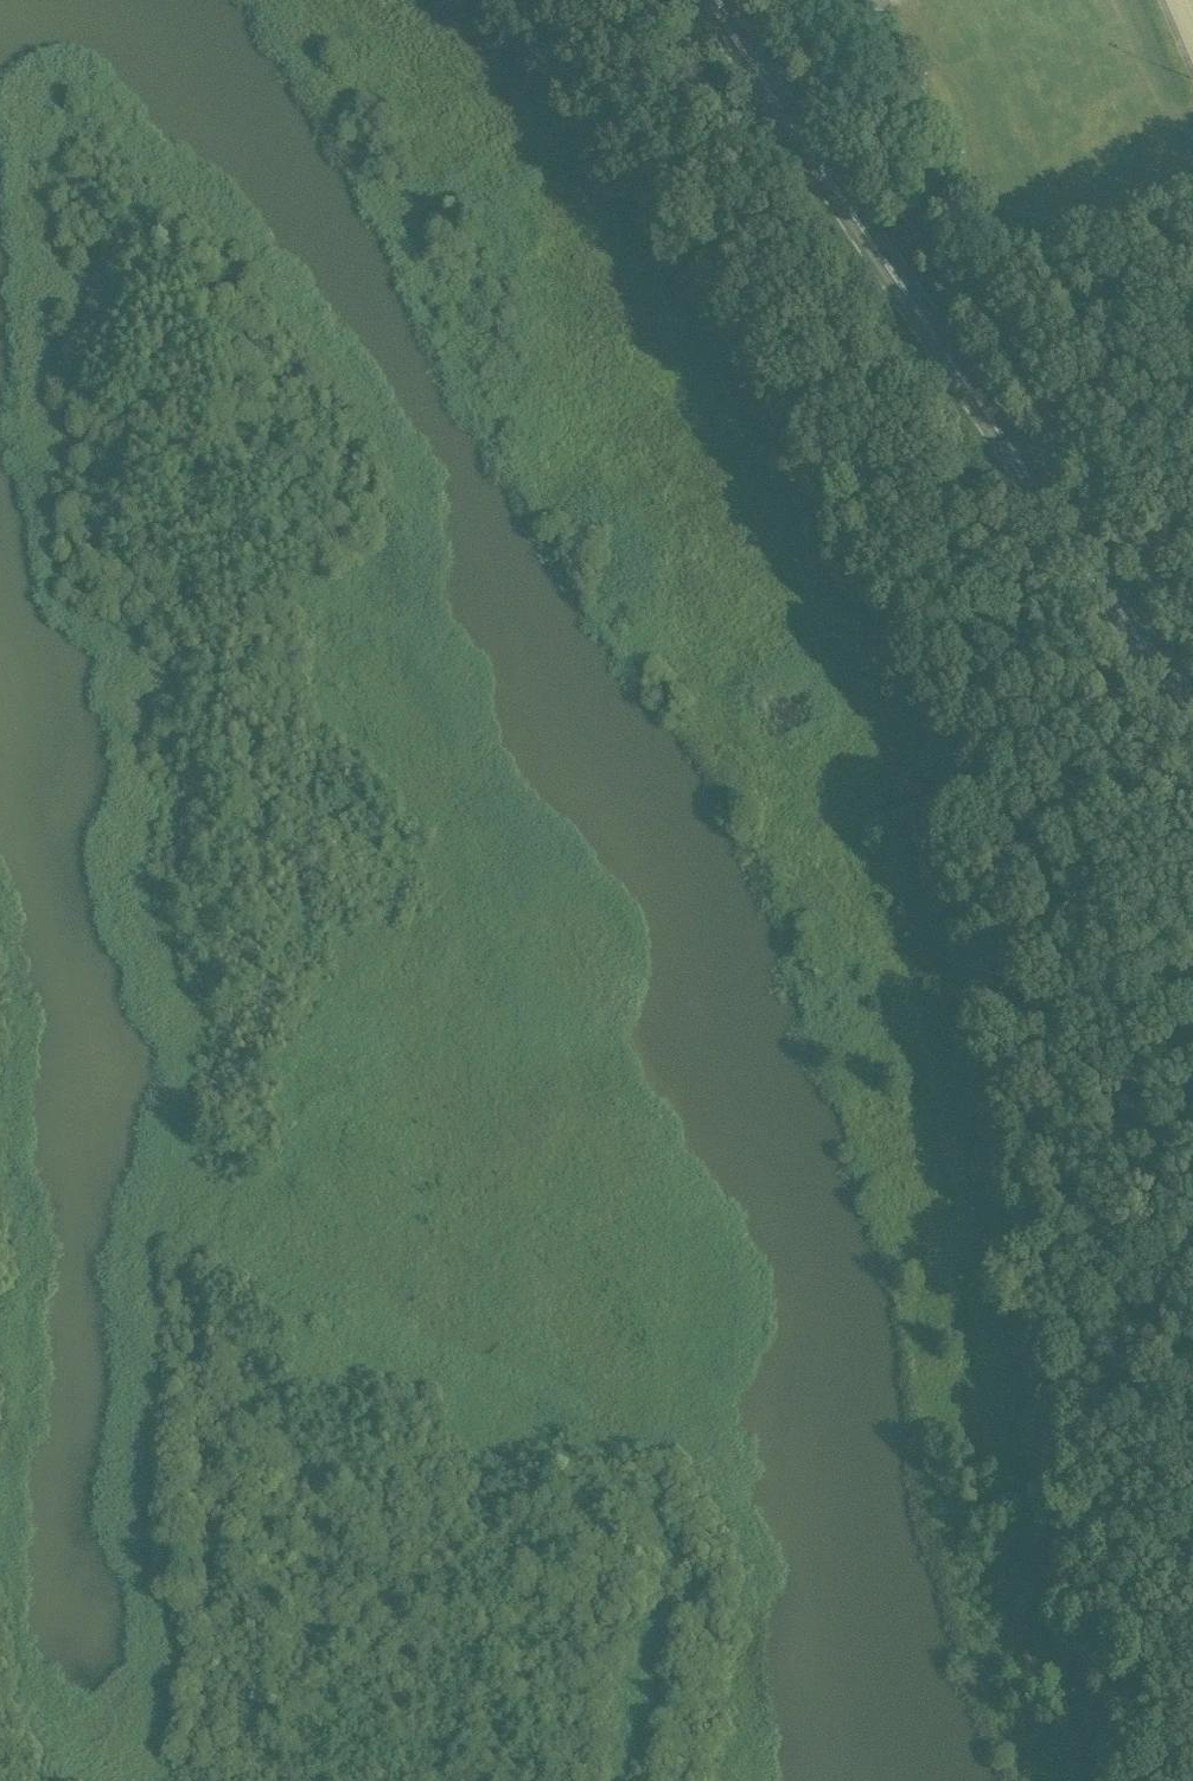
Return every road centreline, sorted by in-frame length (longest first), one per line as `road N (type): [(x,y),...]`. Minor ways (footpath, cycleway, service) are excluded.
road 1 (primary): [(1192,709),(714,0)]

